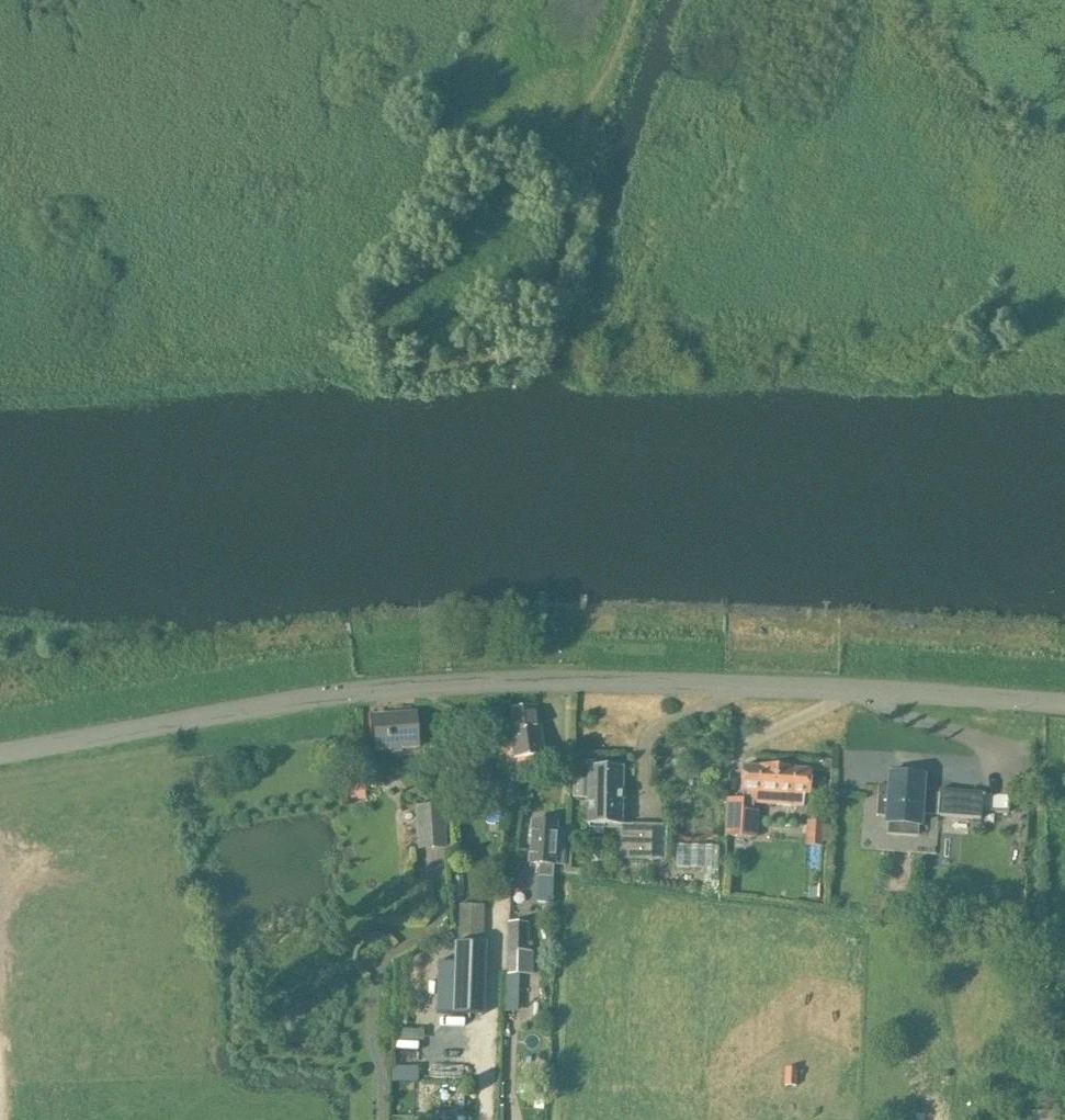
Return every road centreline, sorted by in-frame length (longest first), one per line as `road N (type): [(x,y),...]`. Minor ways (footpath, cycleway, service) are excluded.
road 1 (tertiary): [(1064,709),(519,675),(296,694),(0,749)]

